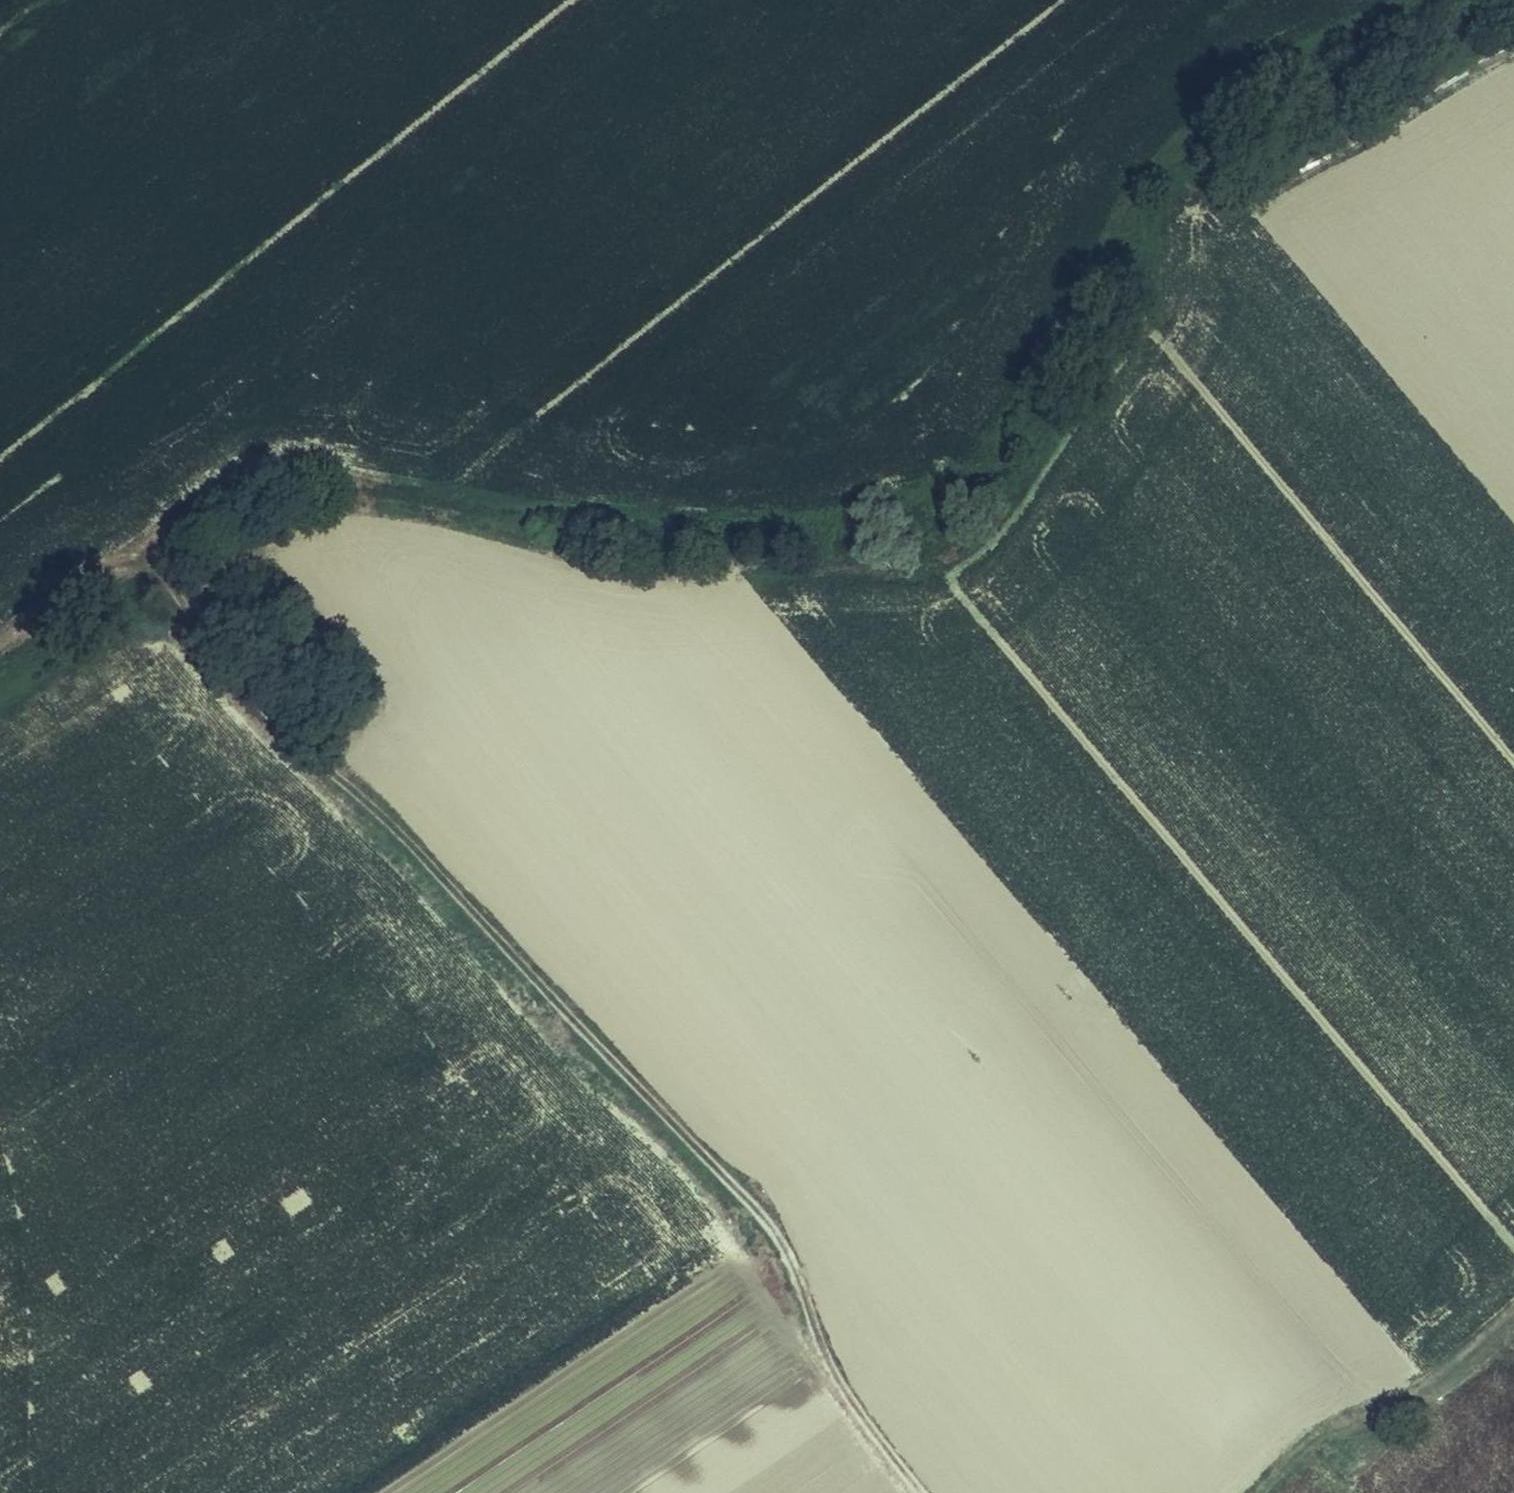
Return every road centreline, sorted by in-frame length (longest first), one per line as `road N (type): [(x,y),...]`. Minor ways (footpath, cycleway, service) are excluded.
road 1 (track): [(922,1492),(821,1355),(786,1245),(377,801),(271,712),(167,577),(139,560),(0,637)]
road 2 (track): [(1258,1492),(1306,1438),(1459,1370),(1513,1316)]

